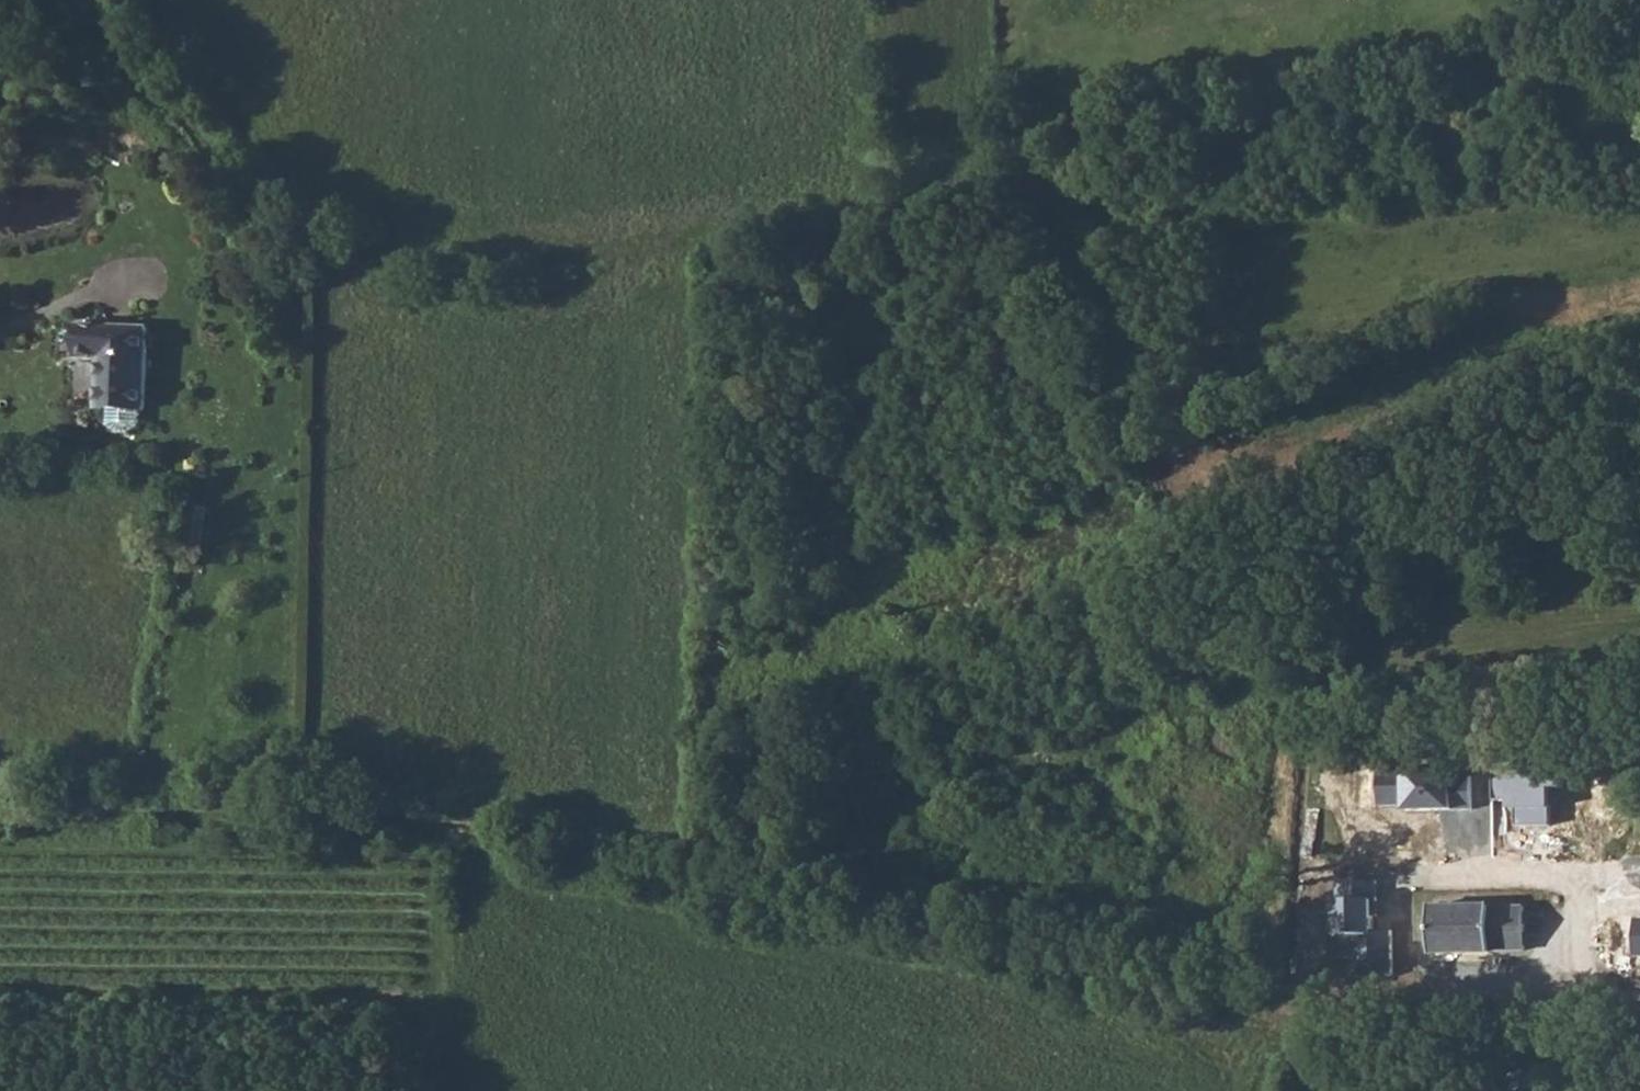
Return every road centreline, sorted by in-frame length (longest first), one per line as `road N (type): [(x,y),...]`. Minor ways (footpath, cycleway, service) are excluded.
road 1 (track): [(0,818),(481,832)]
road 2 (residential): [(1639,1046),(1334,1030)]

